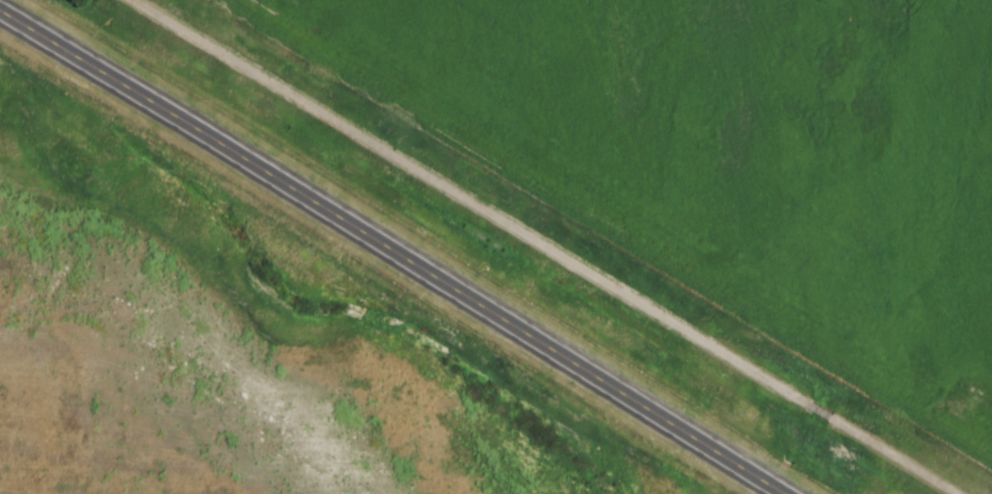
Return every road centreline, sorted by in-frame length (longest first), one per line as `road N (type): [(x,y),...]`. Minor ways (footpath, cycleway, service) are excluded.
road 1 (primary): [(789,493),(0,9)]

